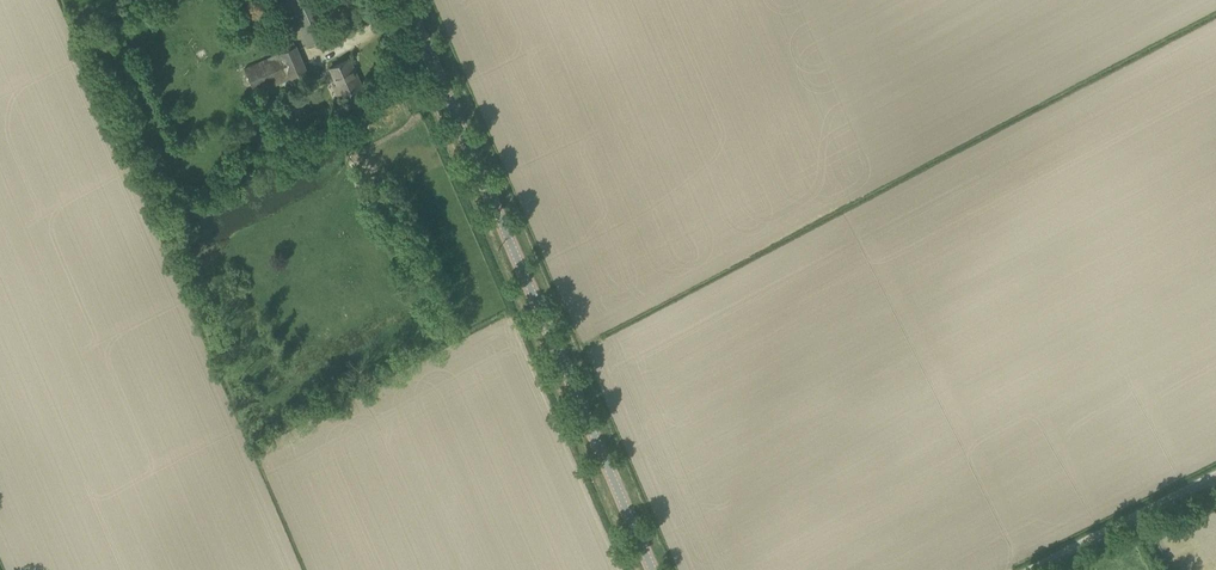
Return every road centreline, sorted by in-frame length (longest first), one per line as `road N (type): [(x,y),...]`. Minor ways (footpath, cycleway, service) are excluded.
road 1 (tertiary): [(654,569),(410,0)]
road 2 (unclassified): [(1033,569),(1215,477)]

